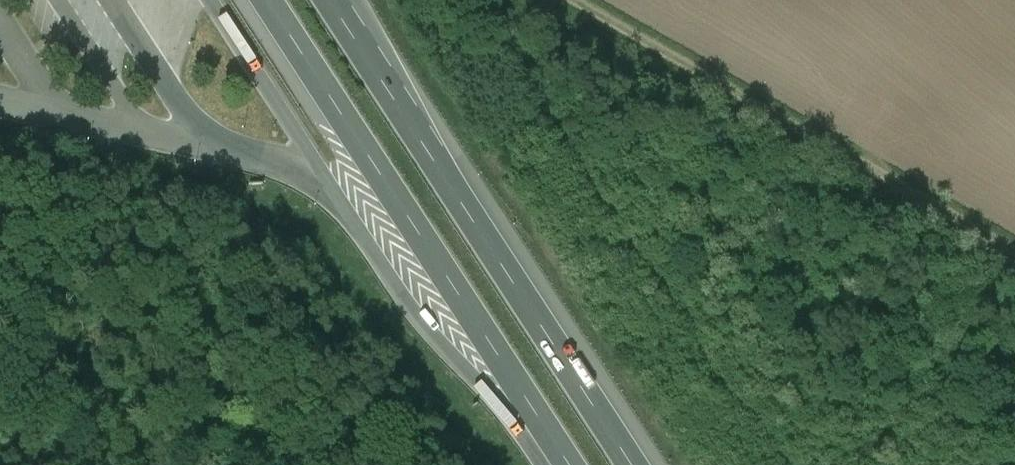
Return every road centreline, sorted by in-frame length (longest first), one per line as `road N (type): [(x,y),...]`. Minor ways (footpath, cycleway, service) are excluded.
road 1 (motorway): [(631,464),(327,0)]
road 2 (motorway): [(213,0),(428,329),(530,409)]
road 3 (track): [(1014,252),(575,0)]
road 4 (motorway): [(263,0),(530,409)]

